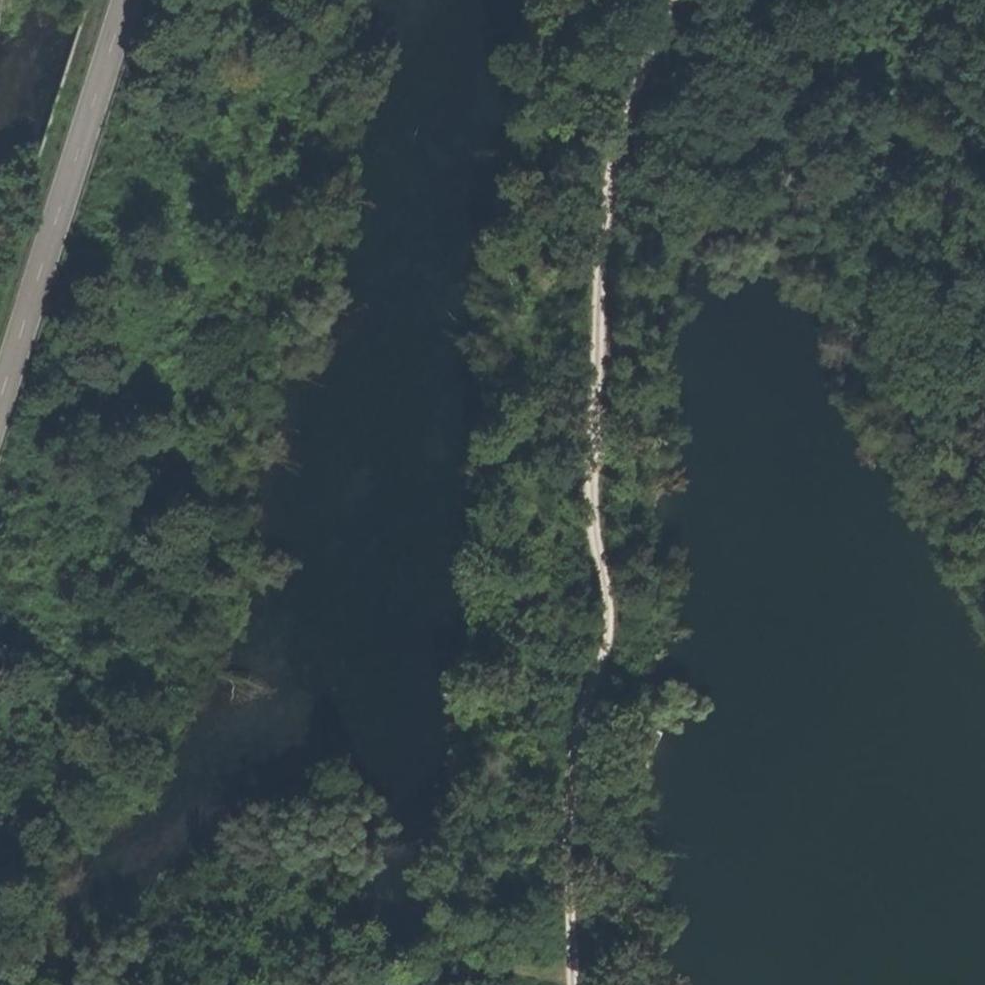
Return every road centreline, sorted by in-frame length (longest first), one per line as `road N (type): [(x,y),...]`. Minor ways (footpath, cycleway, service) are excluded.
road 1 (track): [(558,984),(556,923),(600,704),(587,277),(642,58),(678,0)]
road 2 (tertiary): [(0,401),(127,0)]

